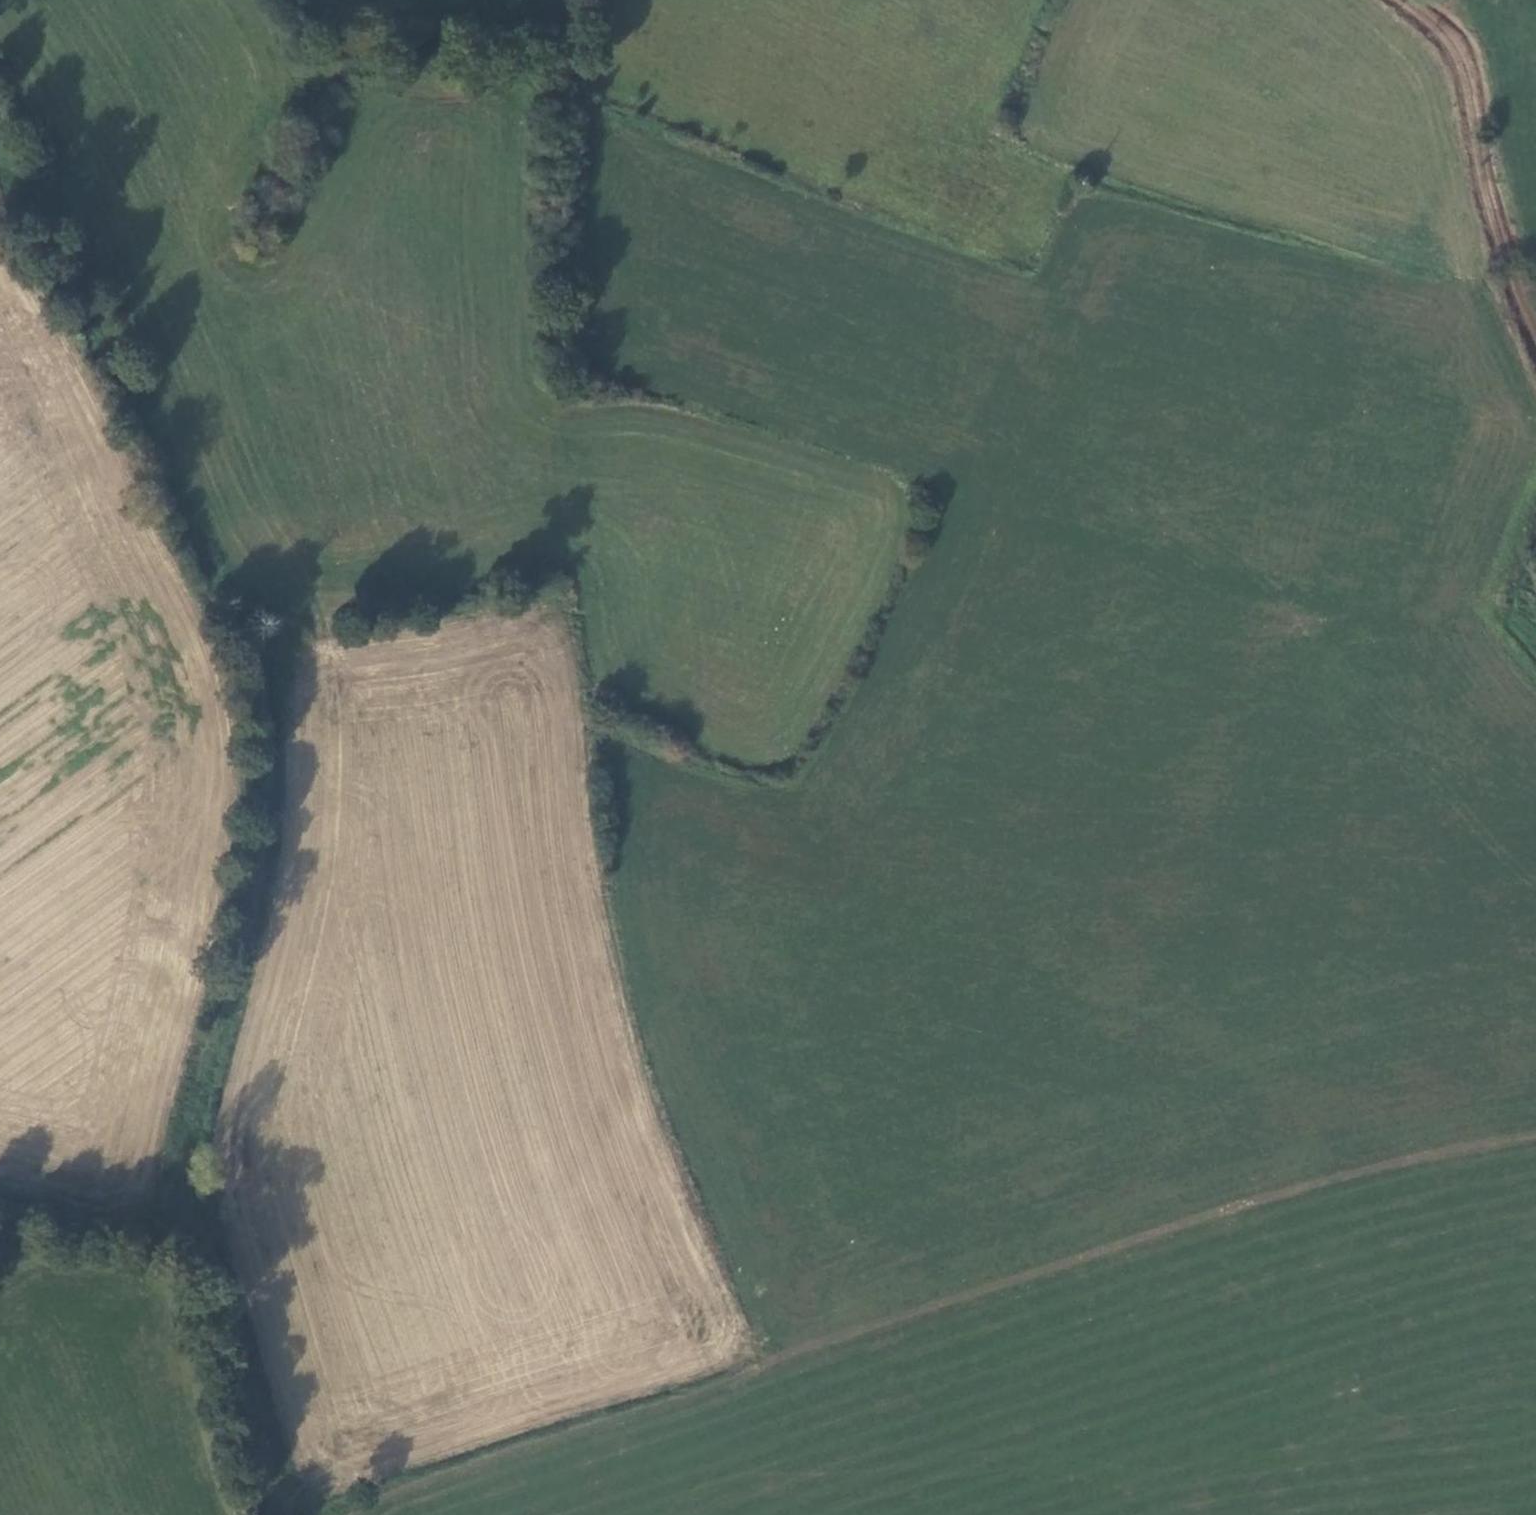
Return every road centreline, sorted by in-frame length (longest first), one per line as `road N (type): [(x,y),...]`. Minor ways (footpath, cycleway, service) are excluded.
road 1 (track): [(282,1514),(200,1248),(201,1074),(241,950),(262,728),(242,620),(39,202),(0,141)]
road 2 (track): [(1399,0),(1445,48),(1468,95),(1499,252),(1535,340)]

